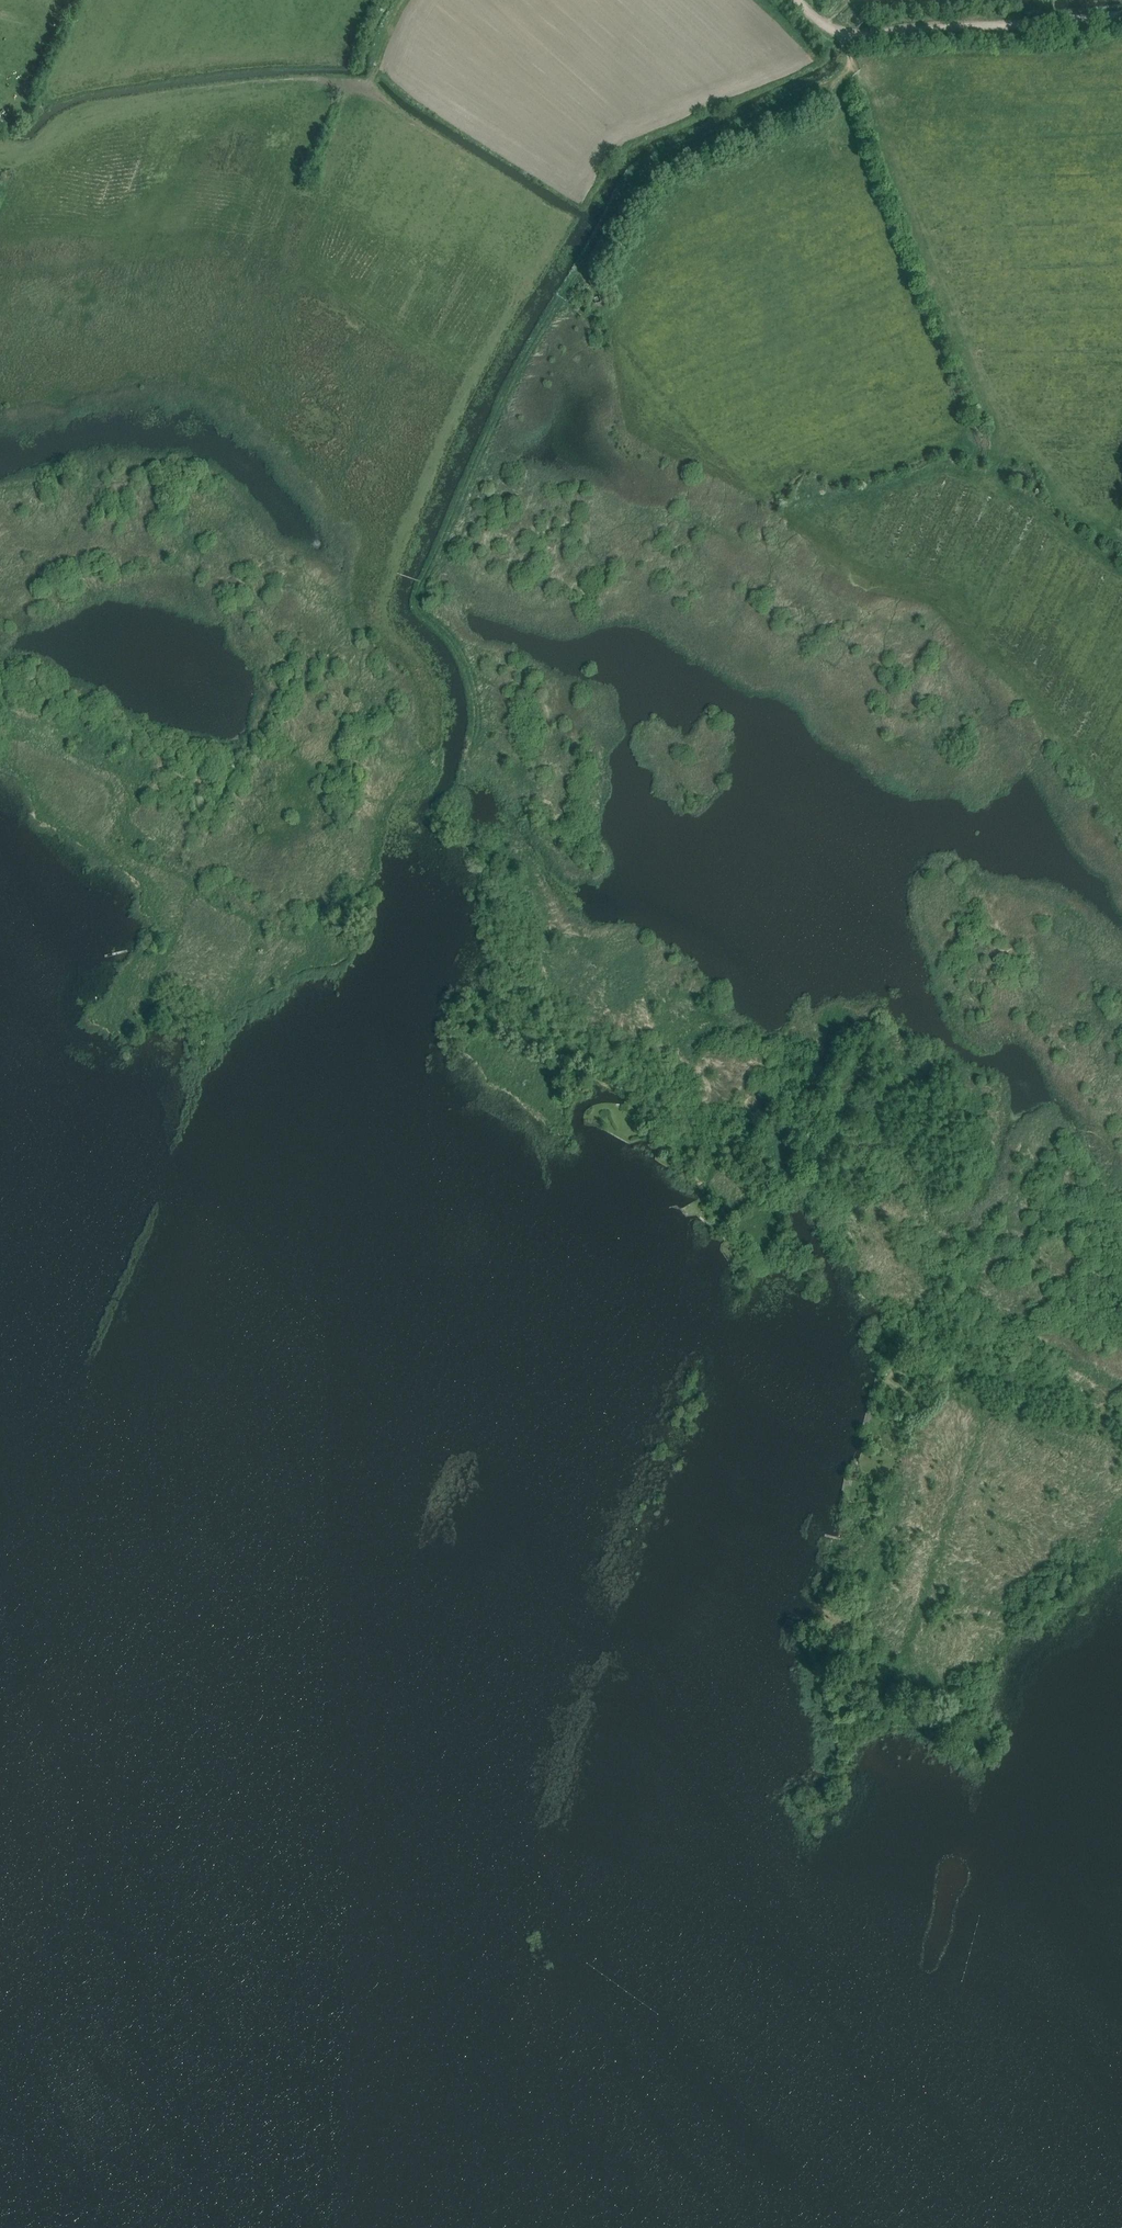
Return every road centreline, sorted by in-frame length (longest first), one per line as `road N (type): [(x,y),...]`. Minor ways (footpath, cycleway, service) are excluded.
road 1 (track): [(1121,13),(847,35),(824,29),(794,0)]

